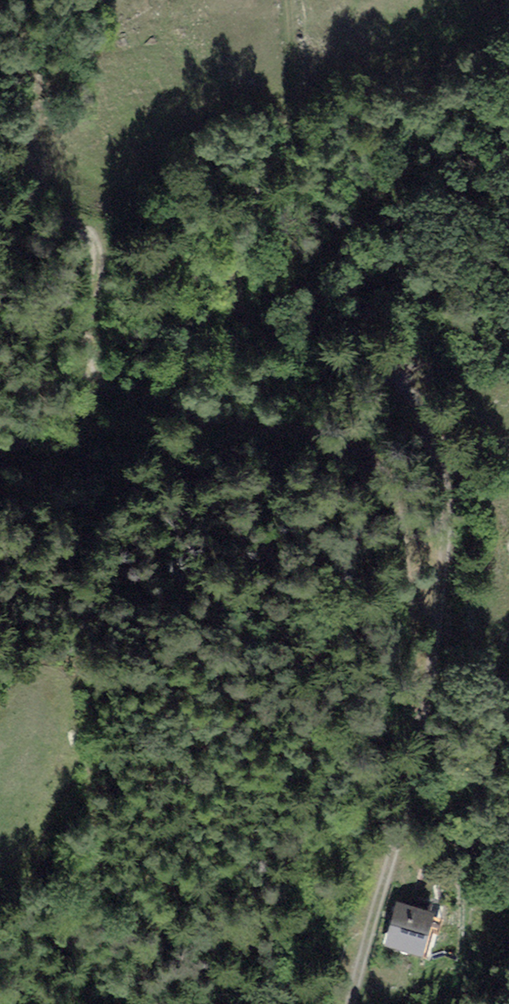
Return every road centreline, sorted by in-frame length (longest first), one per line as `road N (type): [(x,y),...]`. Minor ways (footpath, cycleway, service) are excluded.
road 1 (track): [(286,0),(293,106),(246,237),(239,292),(249,320),(294,343),(372,356),(402,375),(447,513),(388,862),(344,1003)]
road 2 (track): [(388,862),(334,705),(172,322),(0,145)]

